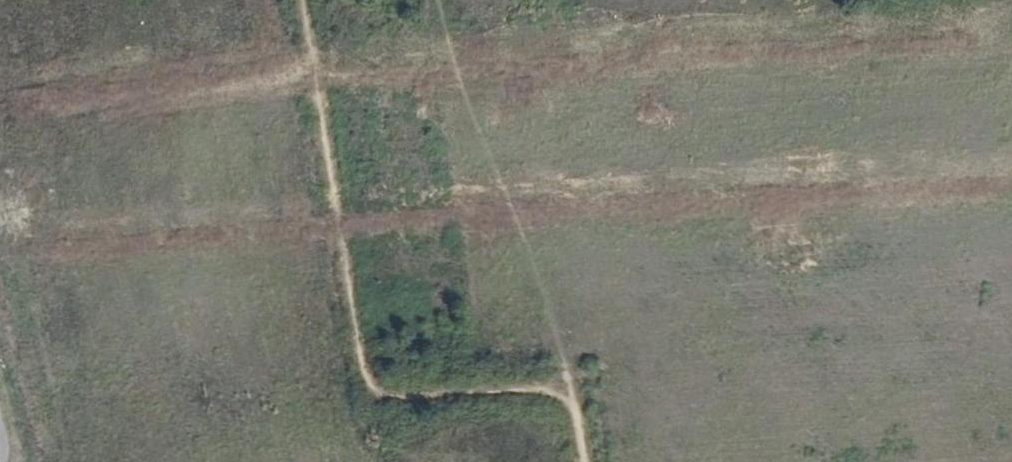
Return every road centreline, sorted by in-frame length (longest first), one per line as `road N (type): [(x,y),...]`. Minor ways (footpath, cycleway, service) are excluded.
road 1 (primary): [(1011,98),(197,153),(94,149),(24,124)]
road 2 (primary): [(36,246),(79,219),(148,199),(1011,141)]
road 3 (track): [(584,461),(574,398),(554,390),(394,400),(367,388),(299,0)]
road 4 (primary): [(36,246),(46,191),(24,124)]

